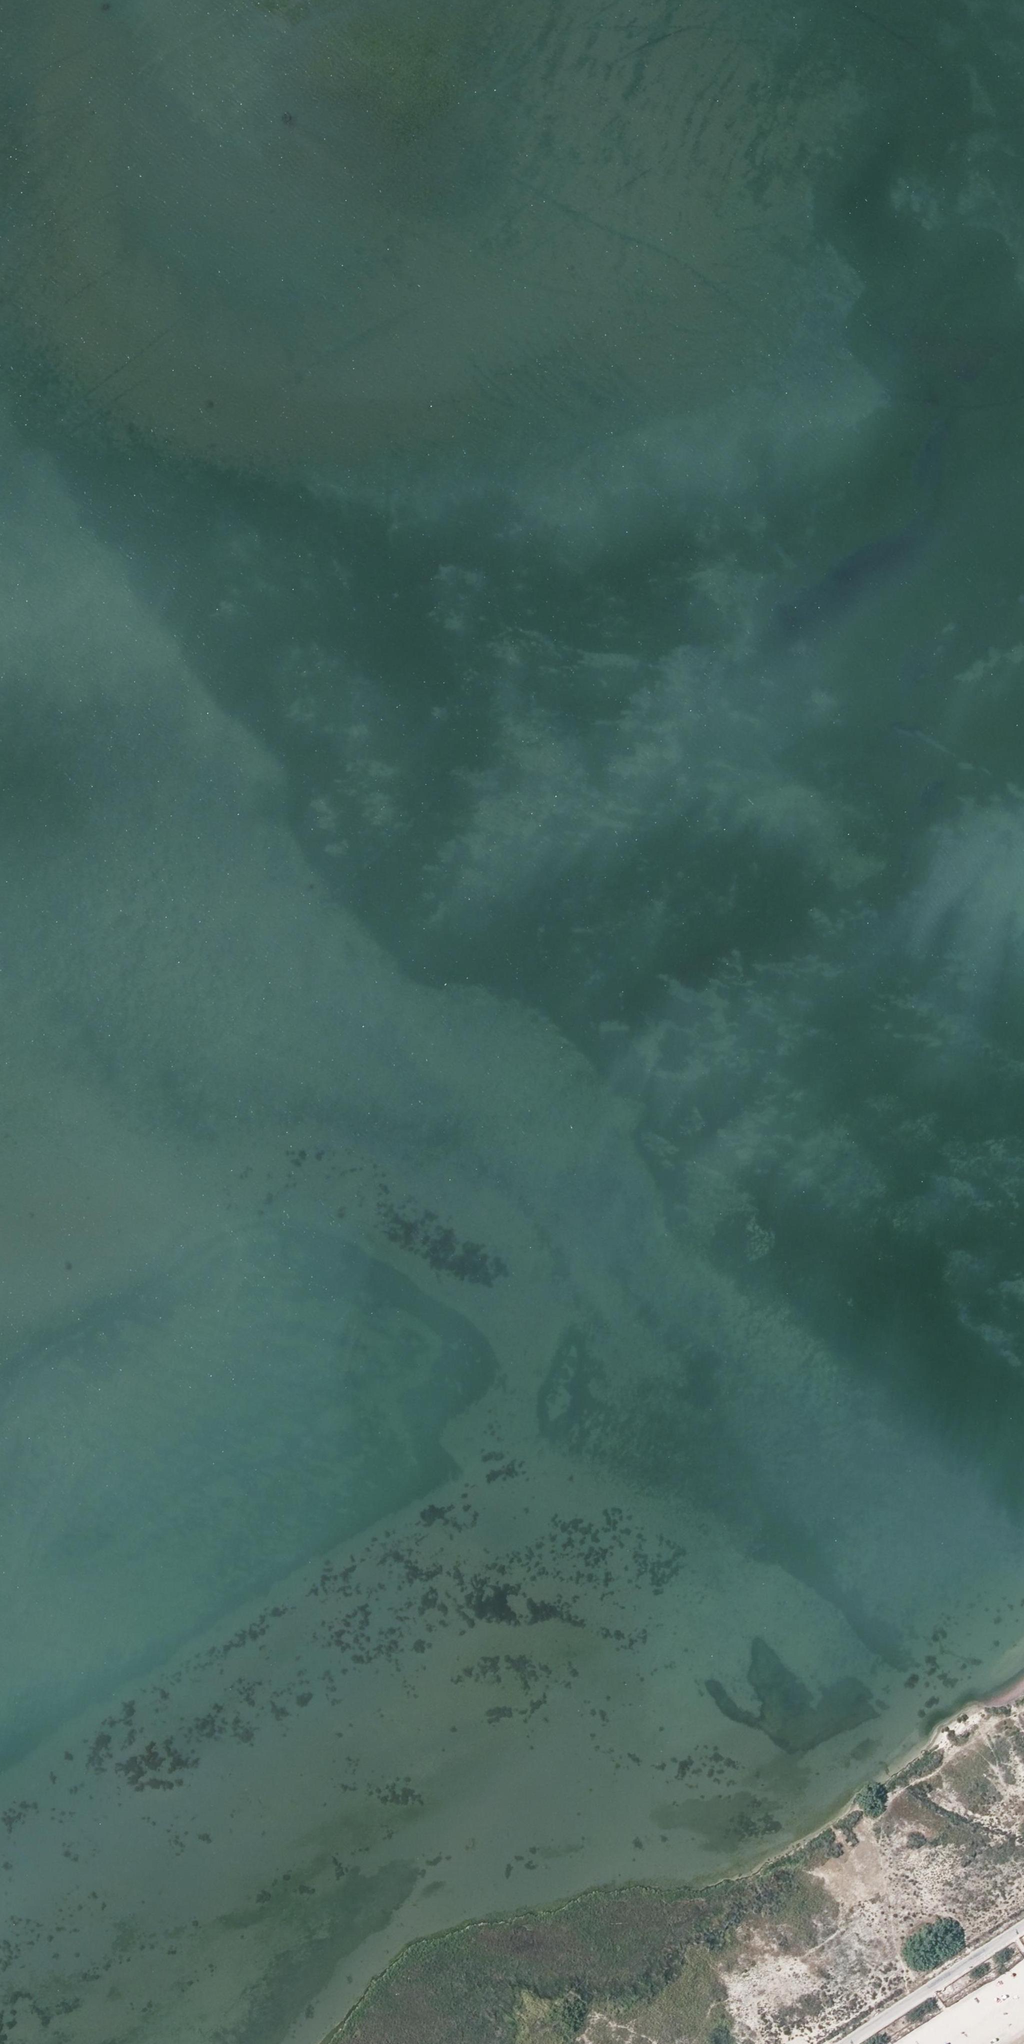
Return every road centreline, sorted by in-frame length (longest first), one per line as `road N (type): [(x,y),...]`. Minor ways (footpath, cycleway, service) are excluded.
road 1 (unclassified): [(844,2043),(1023,1925)]

